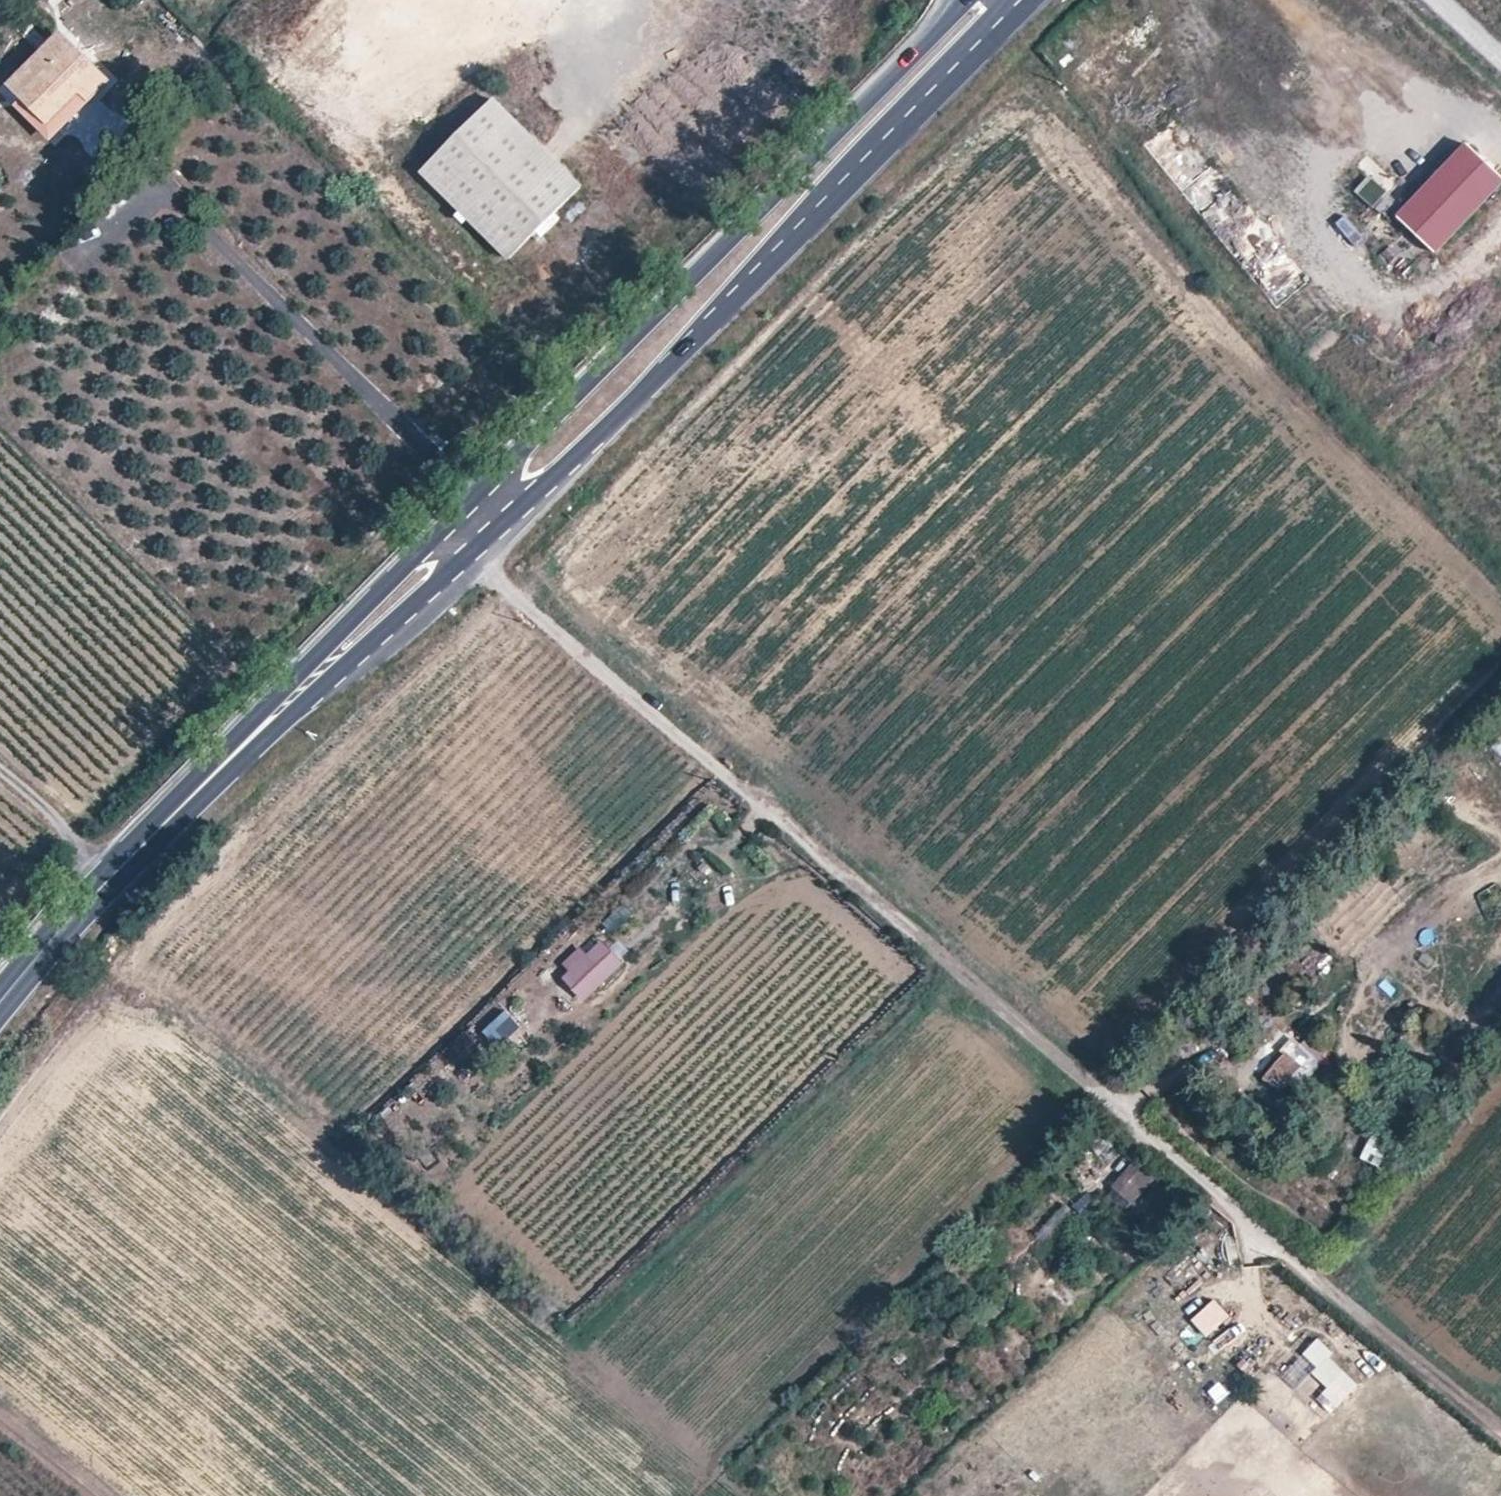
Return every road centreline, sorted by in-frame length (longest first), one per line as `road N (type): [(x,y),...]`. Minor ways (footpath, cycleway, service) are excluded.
road 1 (unclassified): [(473,551),(1500,1433)]
road 2 (primary): [(473,551),(1027,0)]
road 3 (primary): [(970,0),(447,523)]
road 4 (primary): [(222,765),(246,756),(473,551)]
road 5 (primary): [(447,523),(264,708),(222,765)]
road 6 (primary): [(222,765),(0,1006)]
road 7 (track): [(107,885),(51,813),(0,770)]

